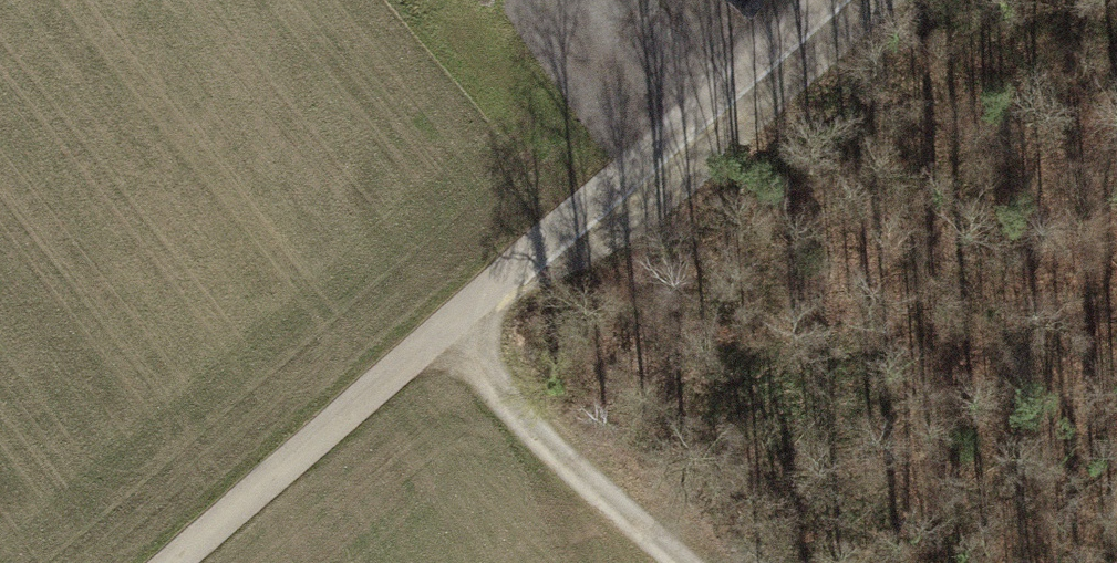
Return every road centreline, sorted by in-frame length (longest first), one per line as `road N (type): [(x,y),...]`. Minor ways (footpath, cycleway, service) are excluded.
road 1 (track): [(169,562),(804,0)]
road 2 (track): [(448,312),(702,562)]

